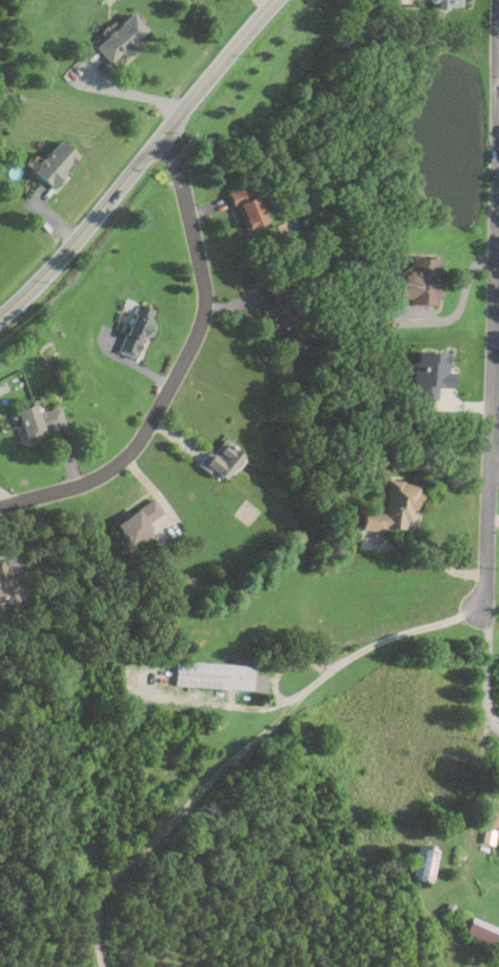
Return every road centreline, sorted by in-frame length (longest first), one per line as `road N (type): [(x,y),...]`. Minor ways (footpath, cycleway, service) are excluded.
road 1 (residential): [(488,715),(497,0)]
road 2 (residential): [(0,503),(62,490),(131,451),(197,332),(206,285),(166,130)]
road 3 (secondary): [(0,317),(95,218),(272,0)]

